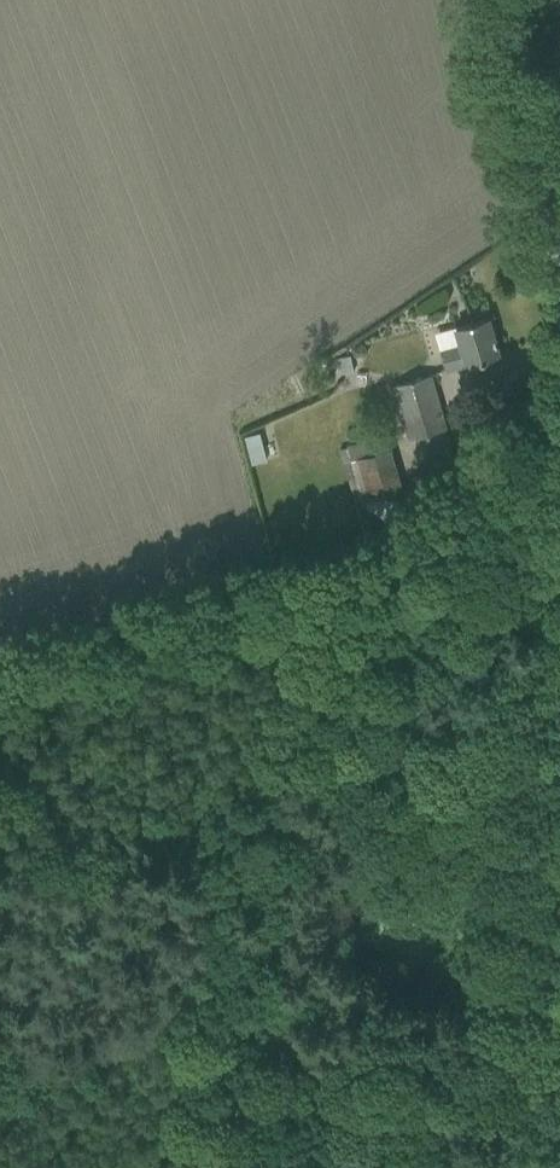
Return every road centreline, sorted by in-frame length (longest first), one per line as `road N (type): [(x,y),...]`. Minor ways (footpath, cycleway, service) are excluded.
road 1 (track): [(559,353),(379,559),(279,748)]
road 2 (track): [(279,748),(205,904),(180,1167)]
road 3 (tertiary): [(559,243),(500,0)]

